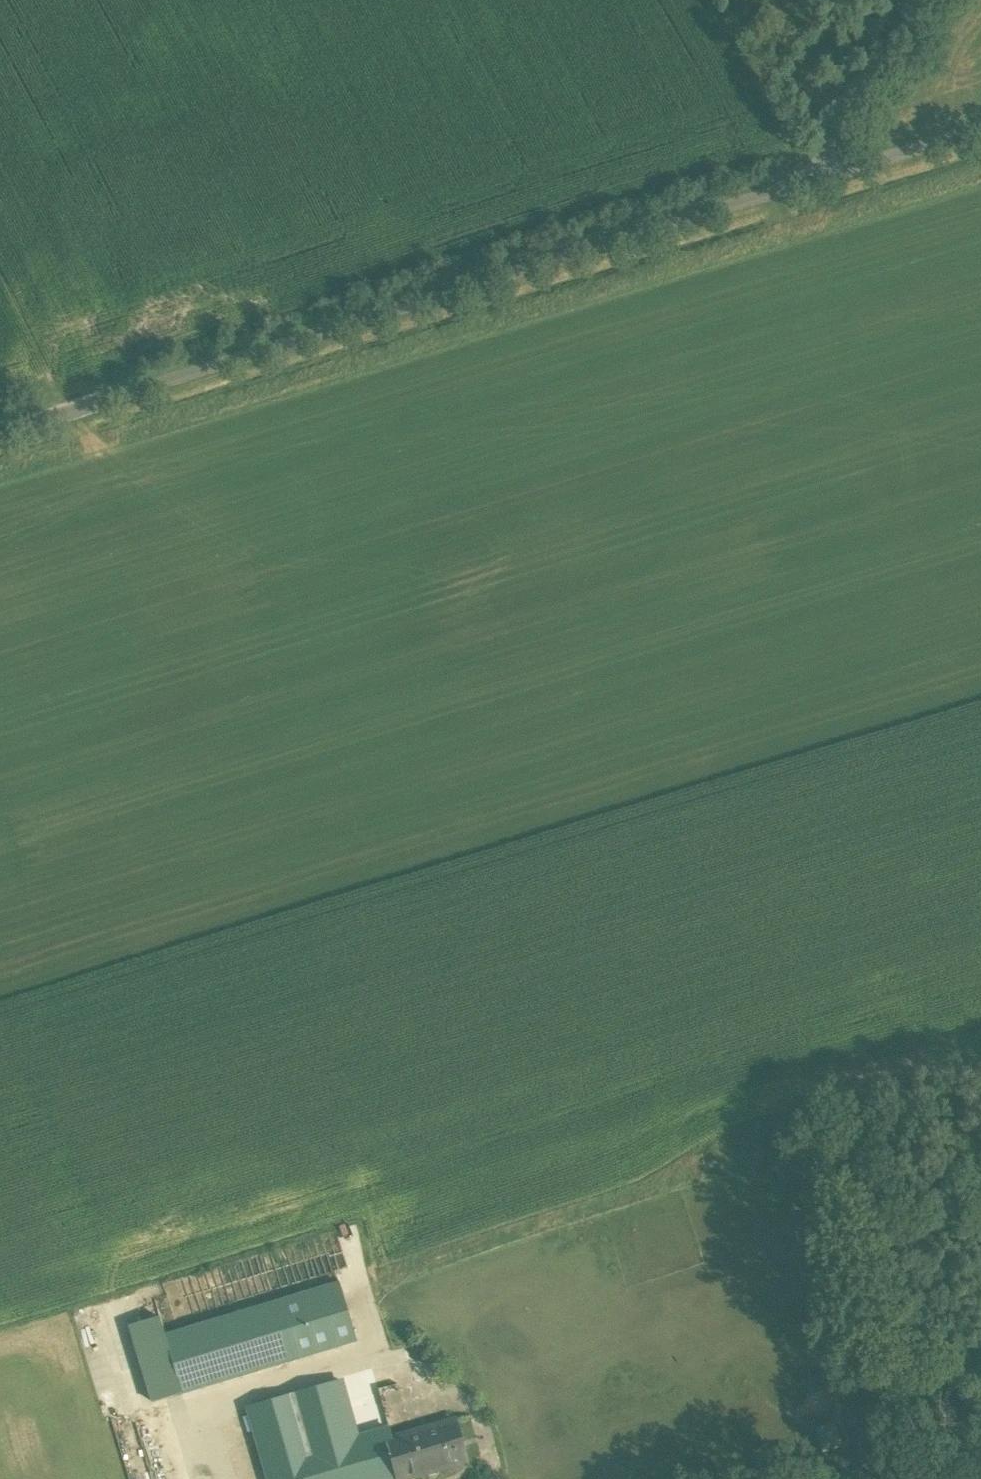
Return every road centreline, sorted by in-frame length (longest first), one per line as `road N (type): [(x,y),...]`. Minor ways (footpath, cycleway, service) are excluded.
road 1 (unclassified): [(980,137),(0,437)]

